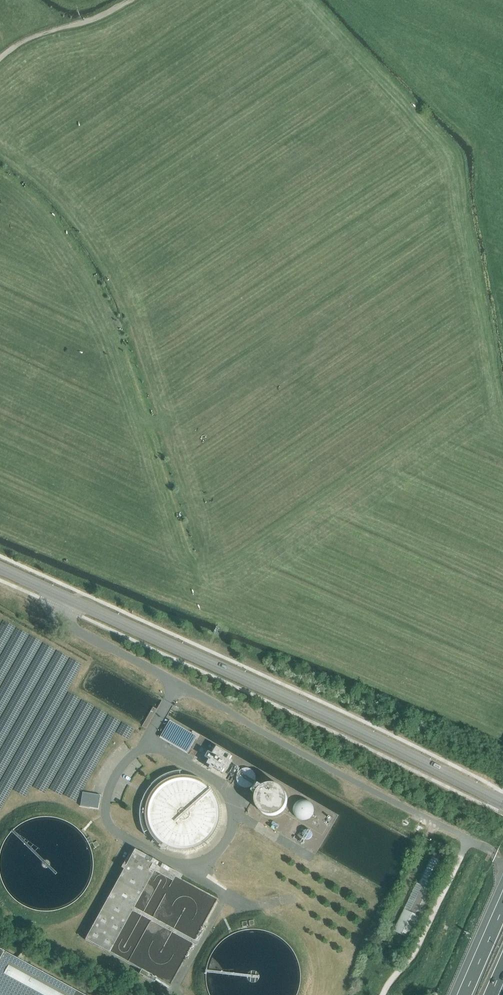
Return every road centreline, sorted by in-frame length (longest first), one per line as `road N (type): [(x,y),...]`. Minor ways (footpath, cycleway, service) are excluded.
road 1 (unclassified): [(468,840),(62,622),(65,598)]
road 2 (tertiary): [(502,804),(65,598)]
road 3 (track): [(130,0),(0,58)]

